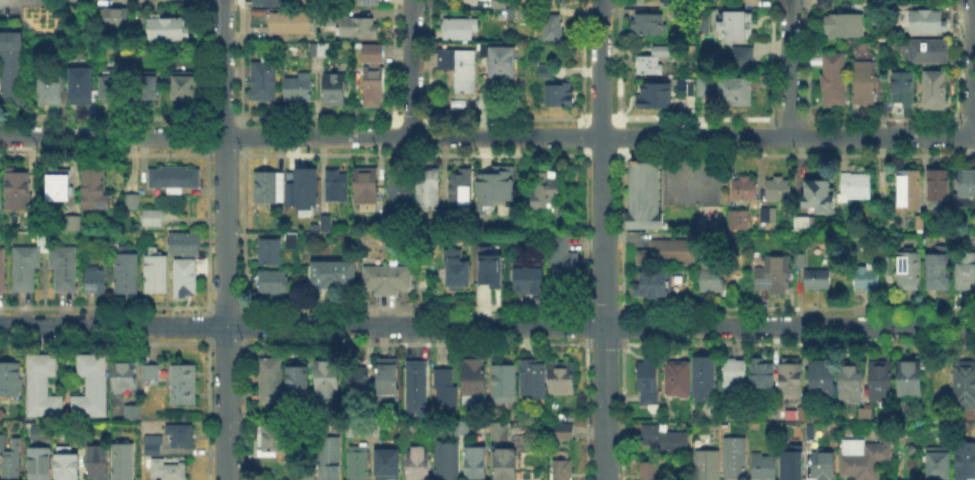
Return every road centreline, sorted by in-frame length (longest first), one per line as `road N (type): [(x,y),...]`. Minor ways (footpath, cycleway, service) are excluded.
road 1 (residential): [(0,324),(974,325)]
road 2 (residential): [(0,135),(974,135)]
road 3 (residential): [(600,0),(604,479)]
road 4 (residential): [(224,0),(227,479)]
road 5 (residential): [(411,0),(411,136)]
road 6 (residential): [(789,0),(789,136)]
road 7 (residential): [(970,0),(969,135)]

